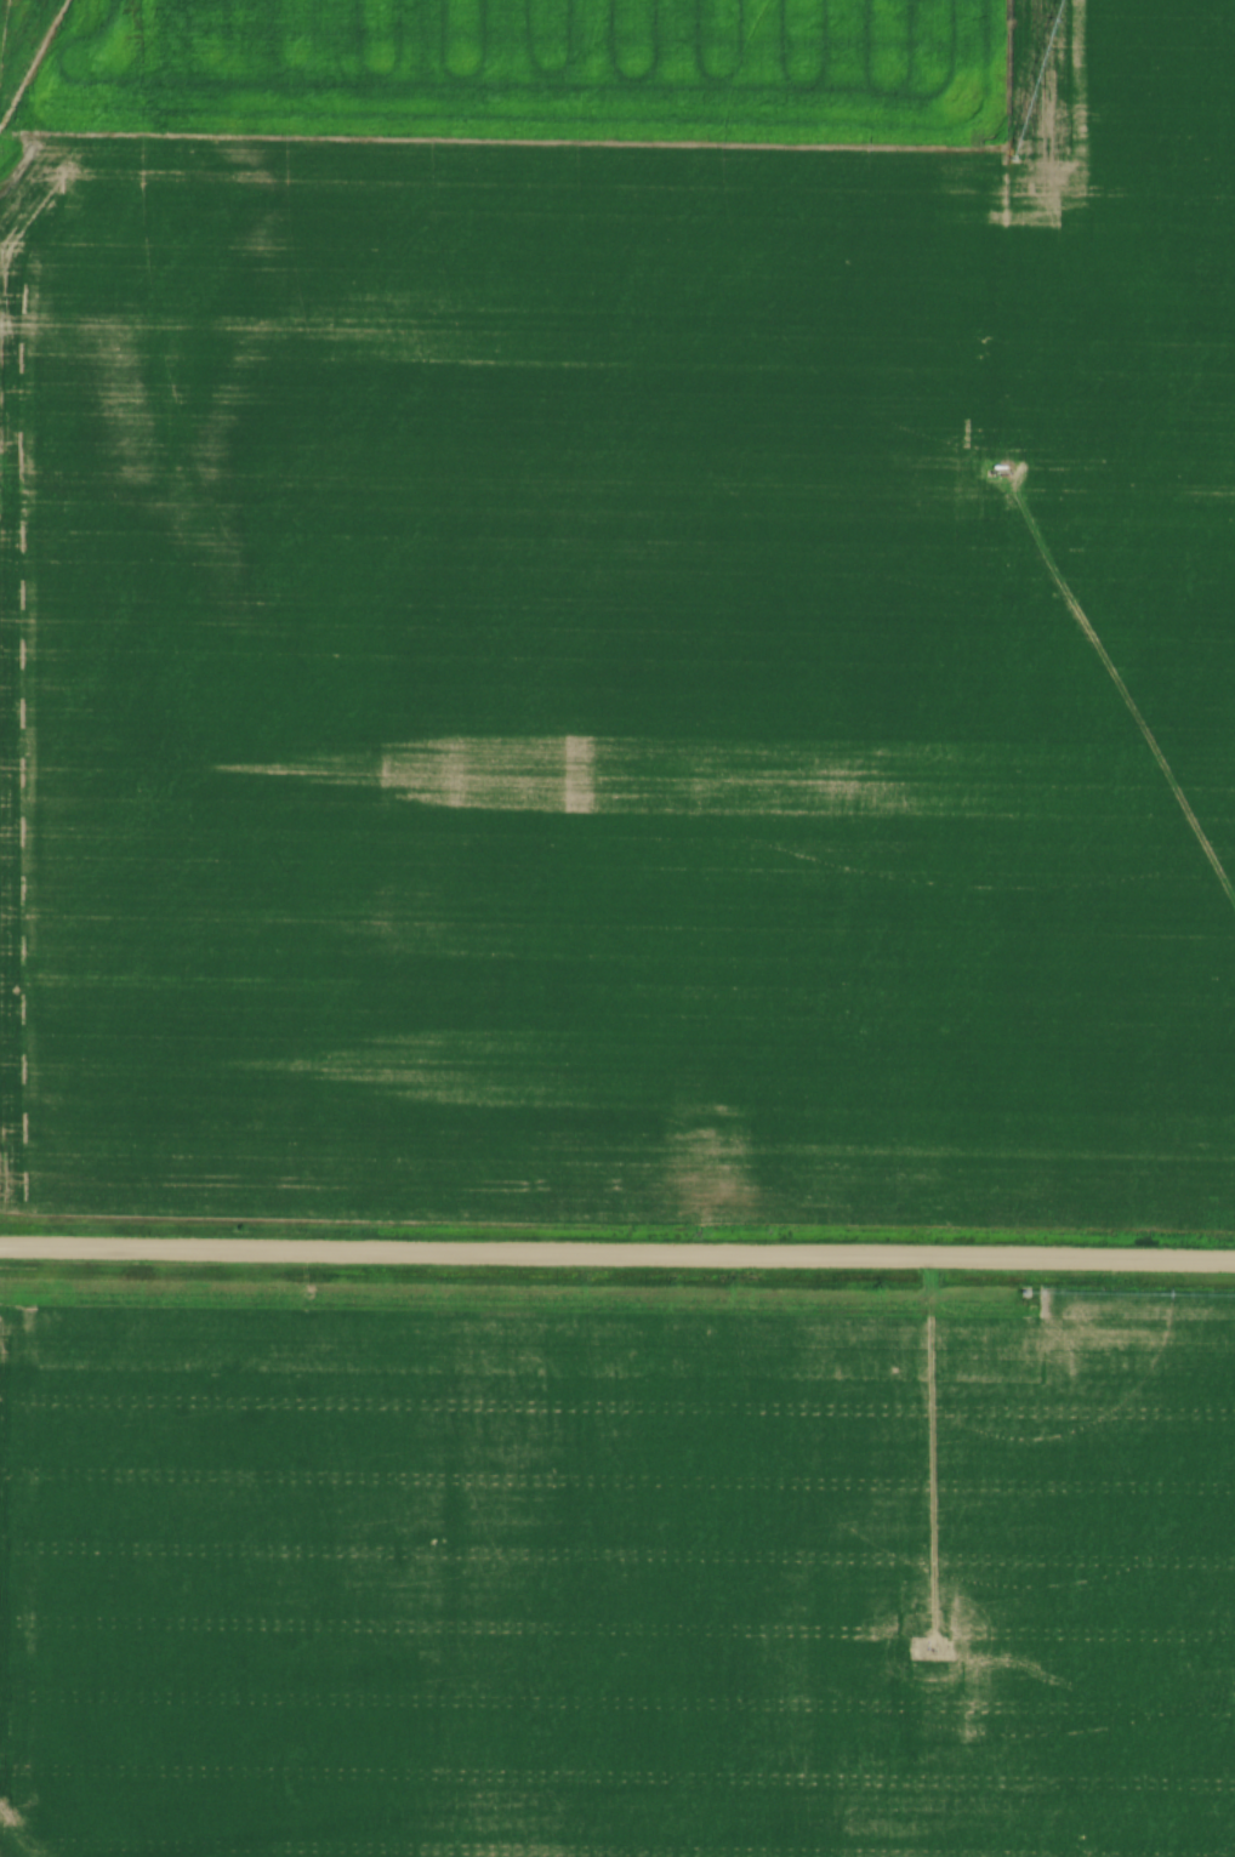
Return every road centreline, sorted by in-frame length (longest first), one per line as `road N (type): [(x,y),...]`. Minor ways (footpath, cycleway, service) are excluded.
road 1 (residential): [(0,1253),(1234,1269)]

